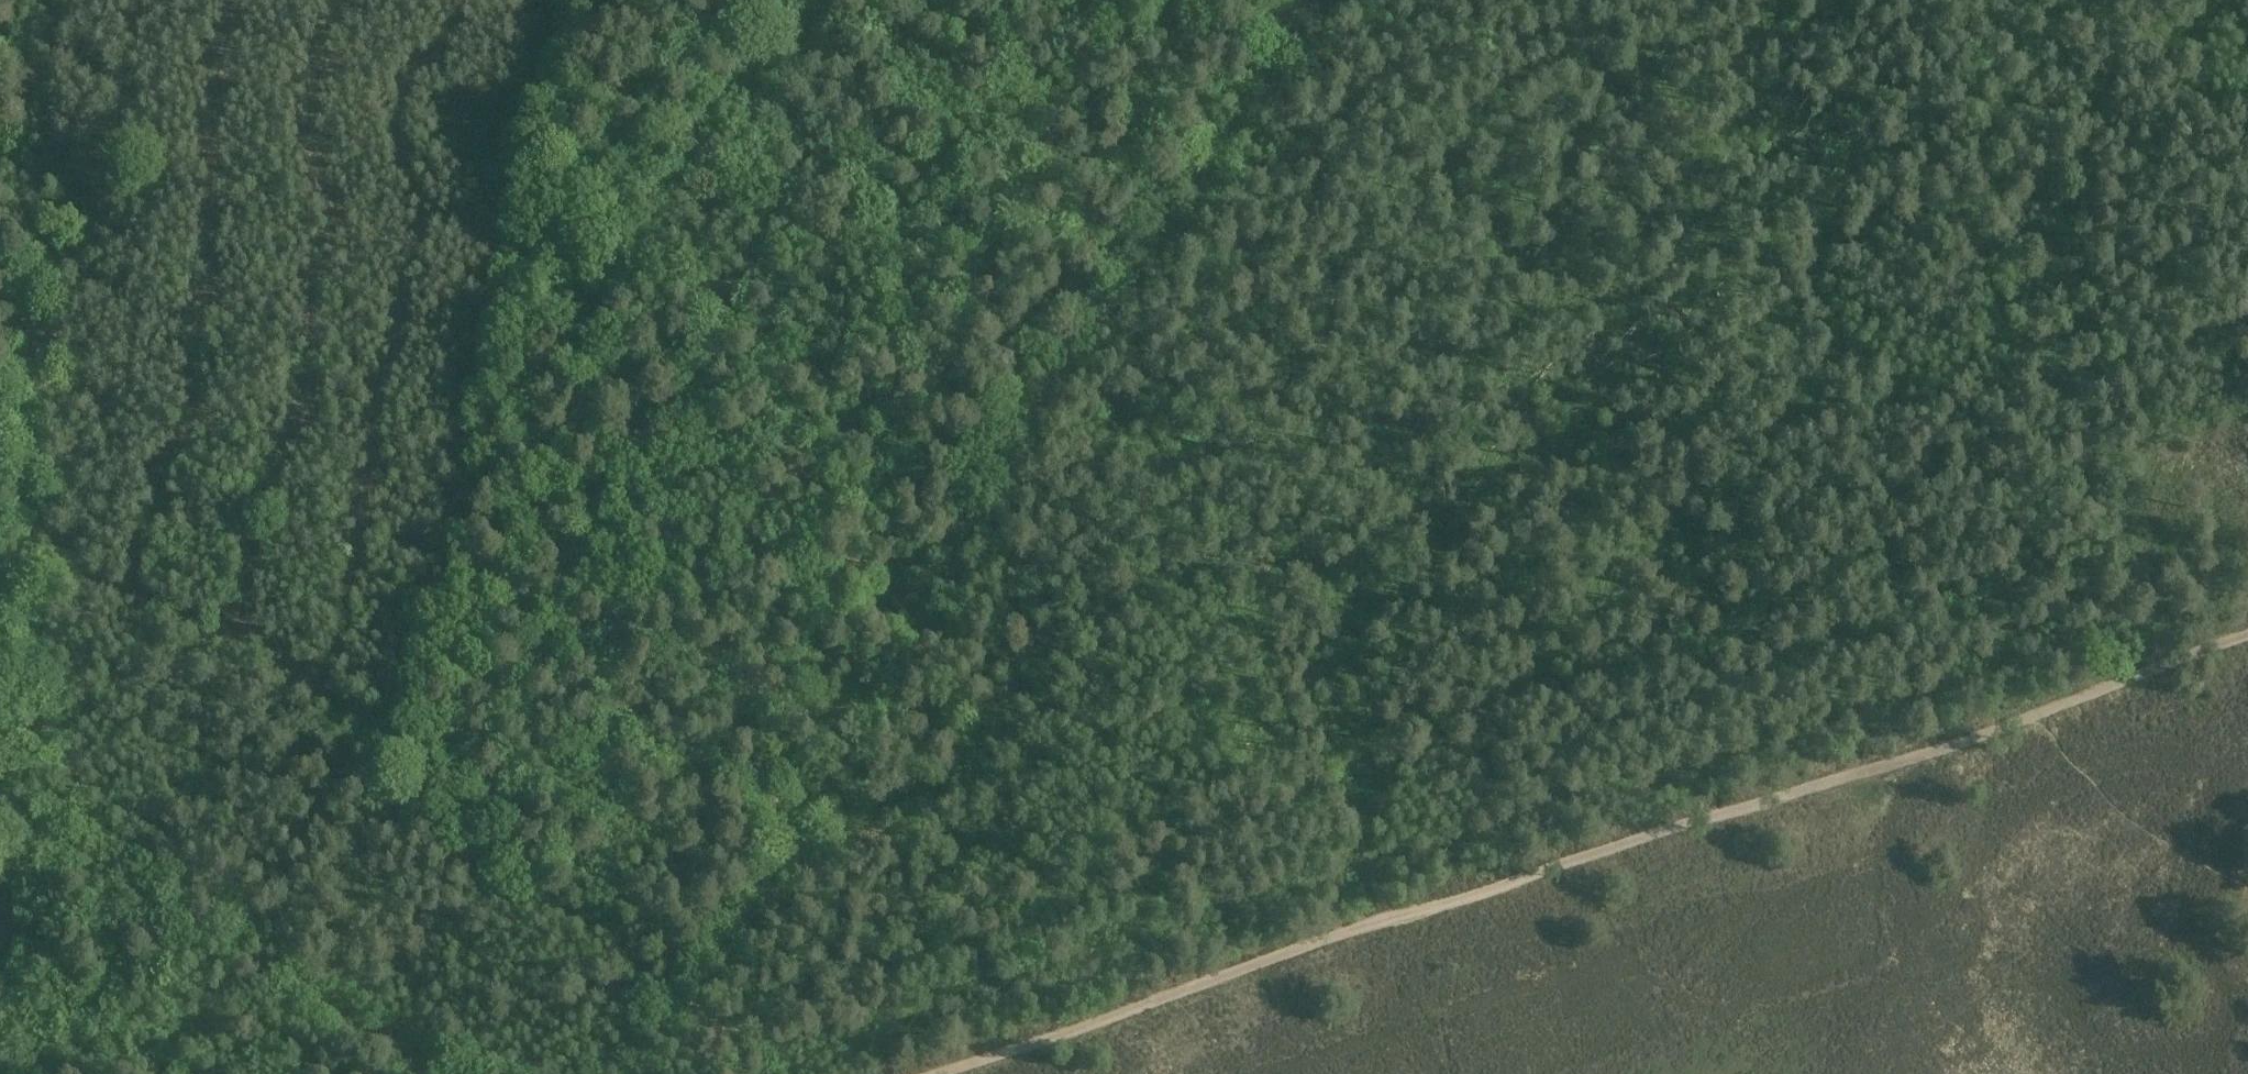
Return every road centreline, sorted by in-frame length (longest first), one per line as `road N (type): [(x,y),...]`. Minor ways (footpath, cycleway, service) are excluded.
road 1 (track): [(2247,642),(936,1073)]
road 2 (track): [(1310,0),(1218,156),(1027,438),(905,638),(667,1073)]
road 3 (track): [(450,1073),(0,815)]

